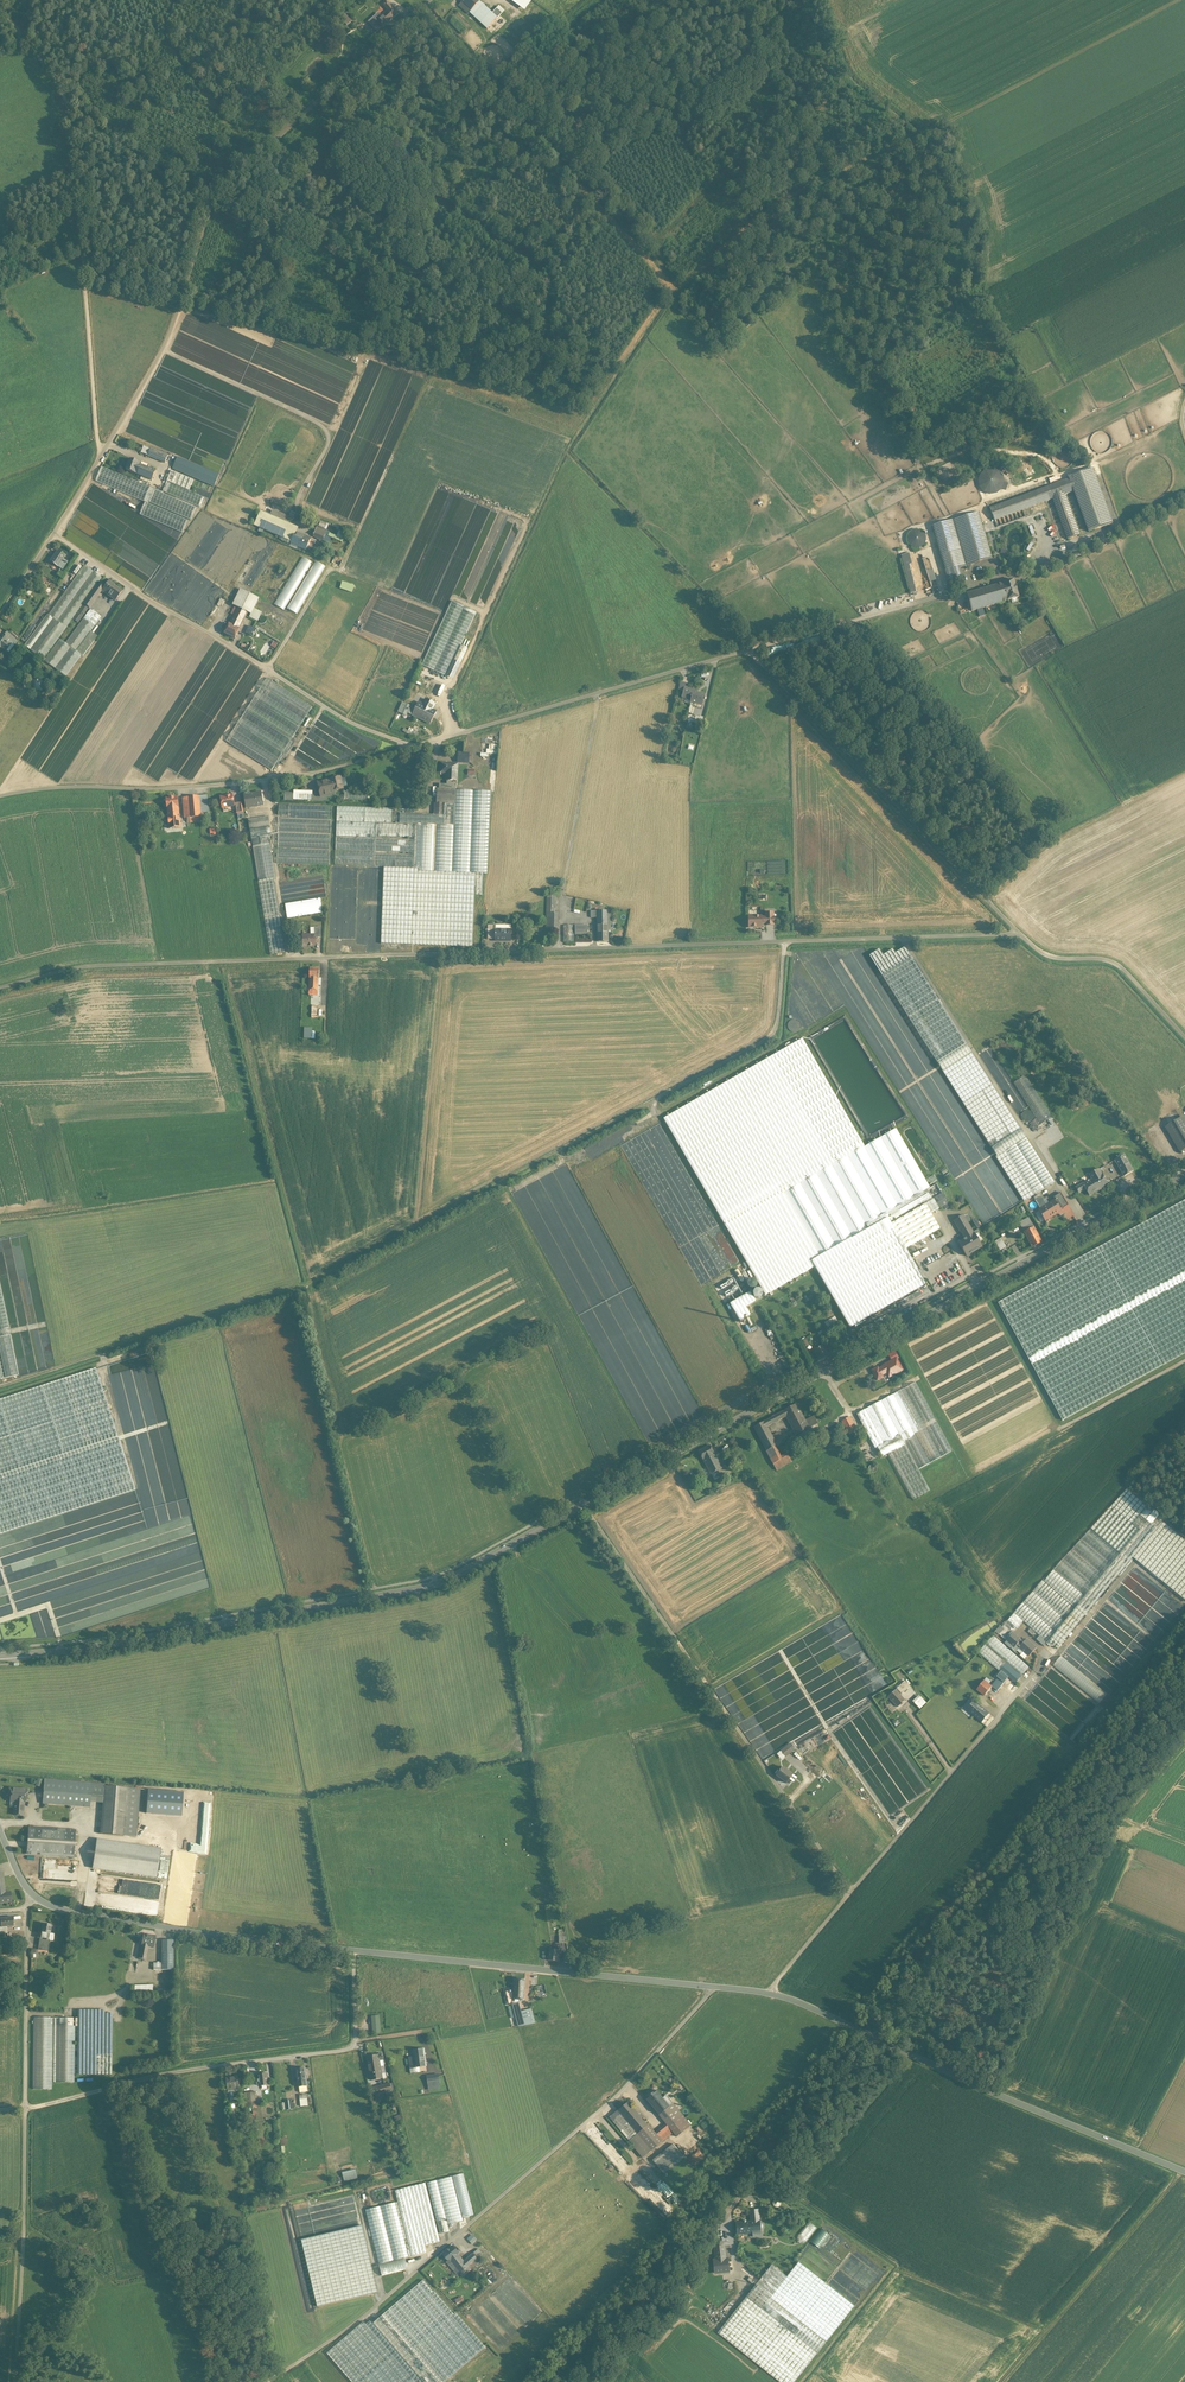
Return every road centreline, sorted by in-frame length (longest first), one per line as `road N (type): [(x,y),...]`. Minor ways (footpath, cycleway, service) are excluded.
road 1 (unclassified): [(0,987),(98,965),(1020,934)]
road 2 (unclassified): [(412,746),(745,650),(1020,934)]
road 3 (secondary): [(1184,1175),(584,1505)]
road 4 (unclassified): [(54,533),(163,349),(210,212),(432,0)]
road 5 (secondary): [(584,1505),(422,1588),(109,1646),(0,1656)]
road 6 (track): [(734,0),(772,88),(841,181),(1180,0)]
road 7 (track): [(272,2381),(368,2314),(611,2102),(714,1987)]
road 8 (track): [(1184,1672),(1043,1845),(871,2033)]
road 9 (track): [(99,459),(76,128),(47,62),(0,6)]
road 10 (track): [(15,2381),(28,1910)]
road 11 (residential): [(850,1893),(584,1505)]
road 12 (track): [(579,2381),(871,2033)]
road 13 (residential): [(769,1994),(1184,2170)]
road 14 (residential): [(352,1948),(769,1994)]
road 15 (unclassified): [(54,533),(352,724),(412,746)]
road 16 (unclassified): [(0,796),(259,781),(412,746)]
road 17 (residential): [(28,1895),(53,1908),(165,1928),(352,1948)]
road 18 (residential): [(850,1893),(1043,1664)]
road 19 (residential): [(352,1948),(353,2048),(193,2071)]
road 20 (track): [(344,571),(437,366)]
road 21 (unclassified): [(1020,934),(1045,955),(1122,968),(1184,1036)]
road 22 (track): [(1015,573),(1045,571),(1184,503)]
road 23 (track): [(193,2071),(25,2108)]
road 24 (track): [(76,128),(185,185),(210,212)]
road 25 (track): [(261,164),(180,58)]
road 26 (residential): [(769,1994),(850,1893)]

